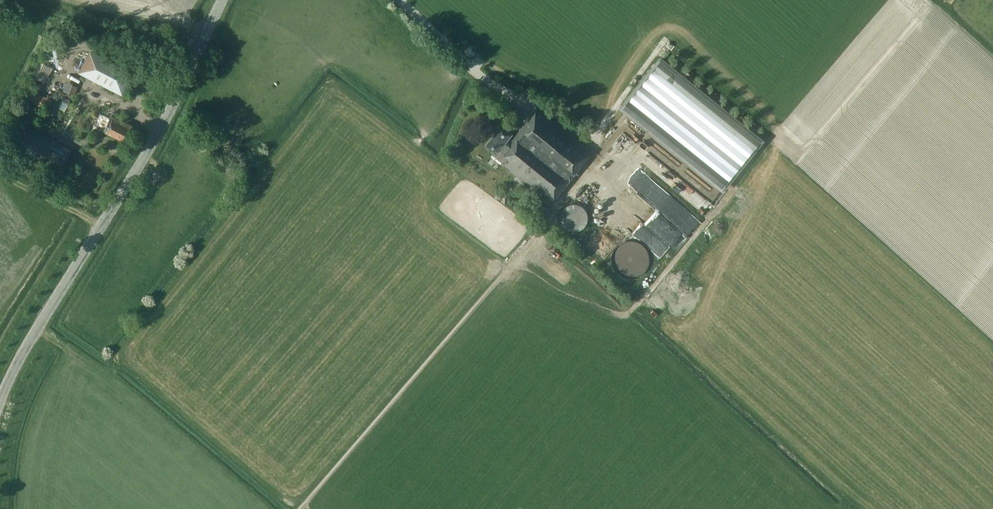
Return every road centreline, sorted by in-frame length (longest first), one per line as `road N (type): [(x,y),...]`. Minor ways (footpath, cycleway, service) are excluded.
road 1 (tertiary): [(0,403),(179,98),(225,0)]
road 2 (track): [(0,3),(203,47)]

